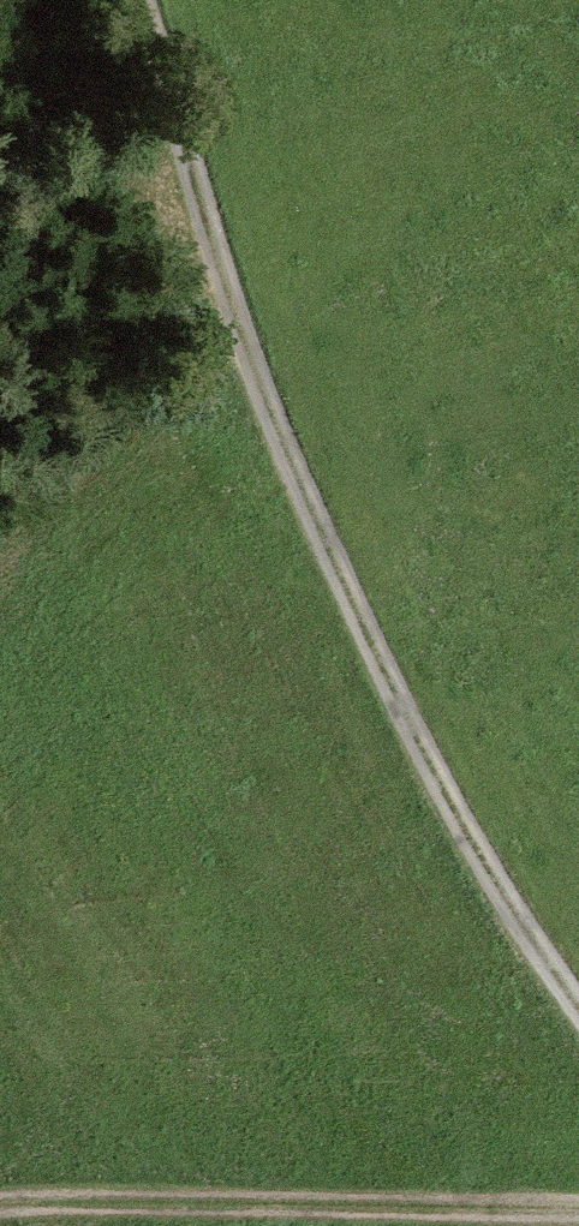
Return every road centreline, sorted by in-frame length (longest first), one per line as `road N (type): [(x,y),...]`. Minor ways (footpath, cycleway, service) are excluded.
road 1 (track): [(578,992),(454,804),(305,508),(133,0)]
road 2 (track): [(0,1214),(578,1216)]
road 3 (track): [(0,34),(189,179)]

